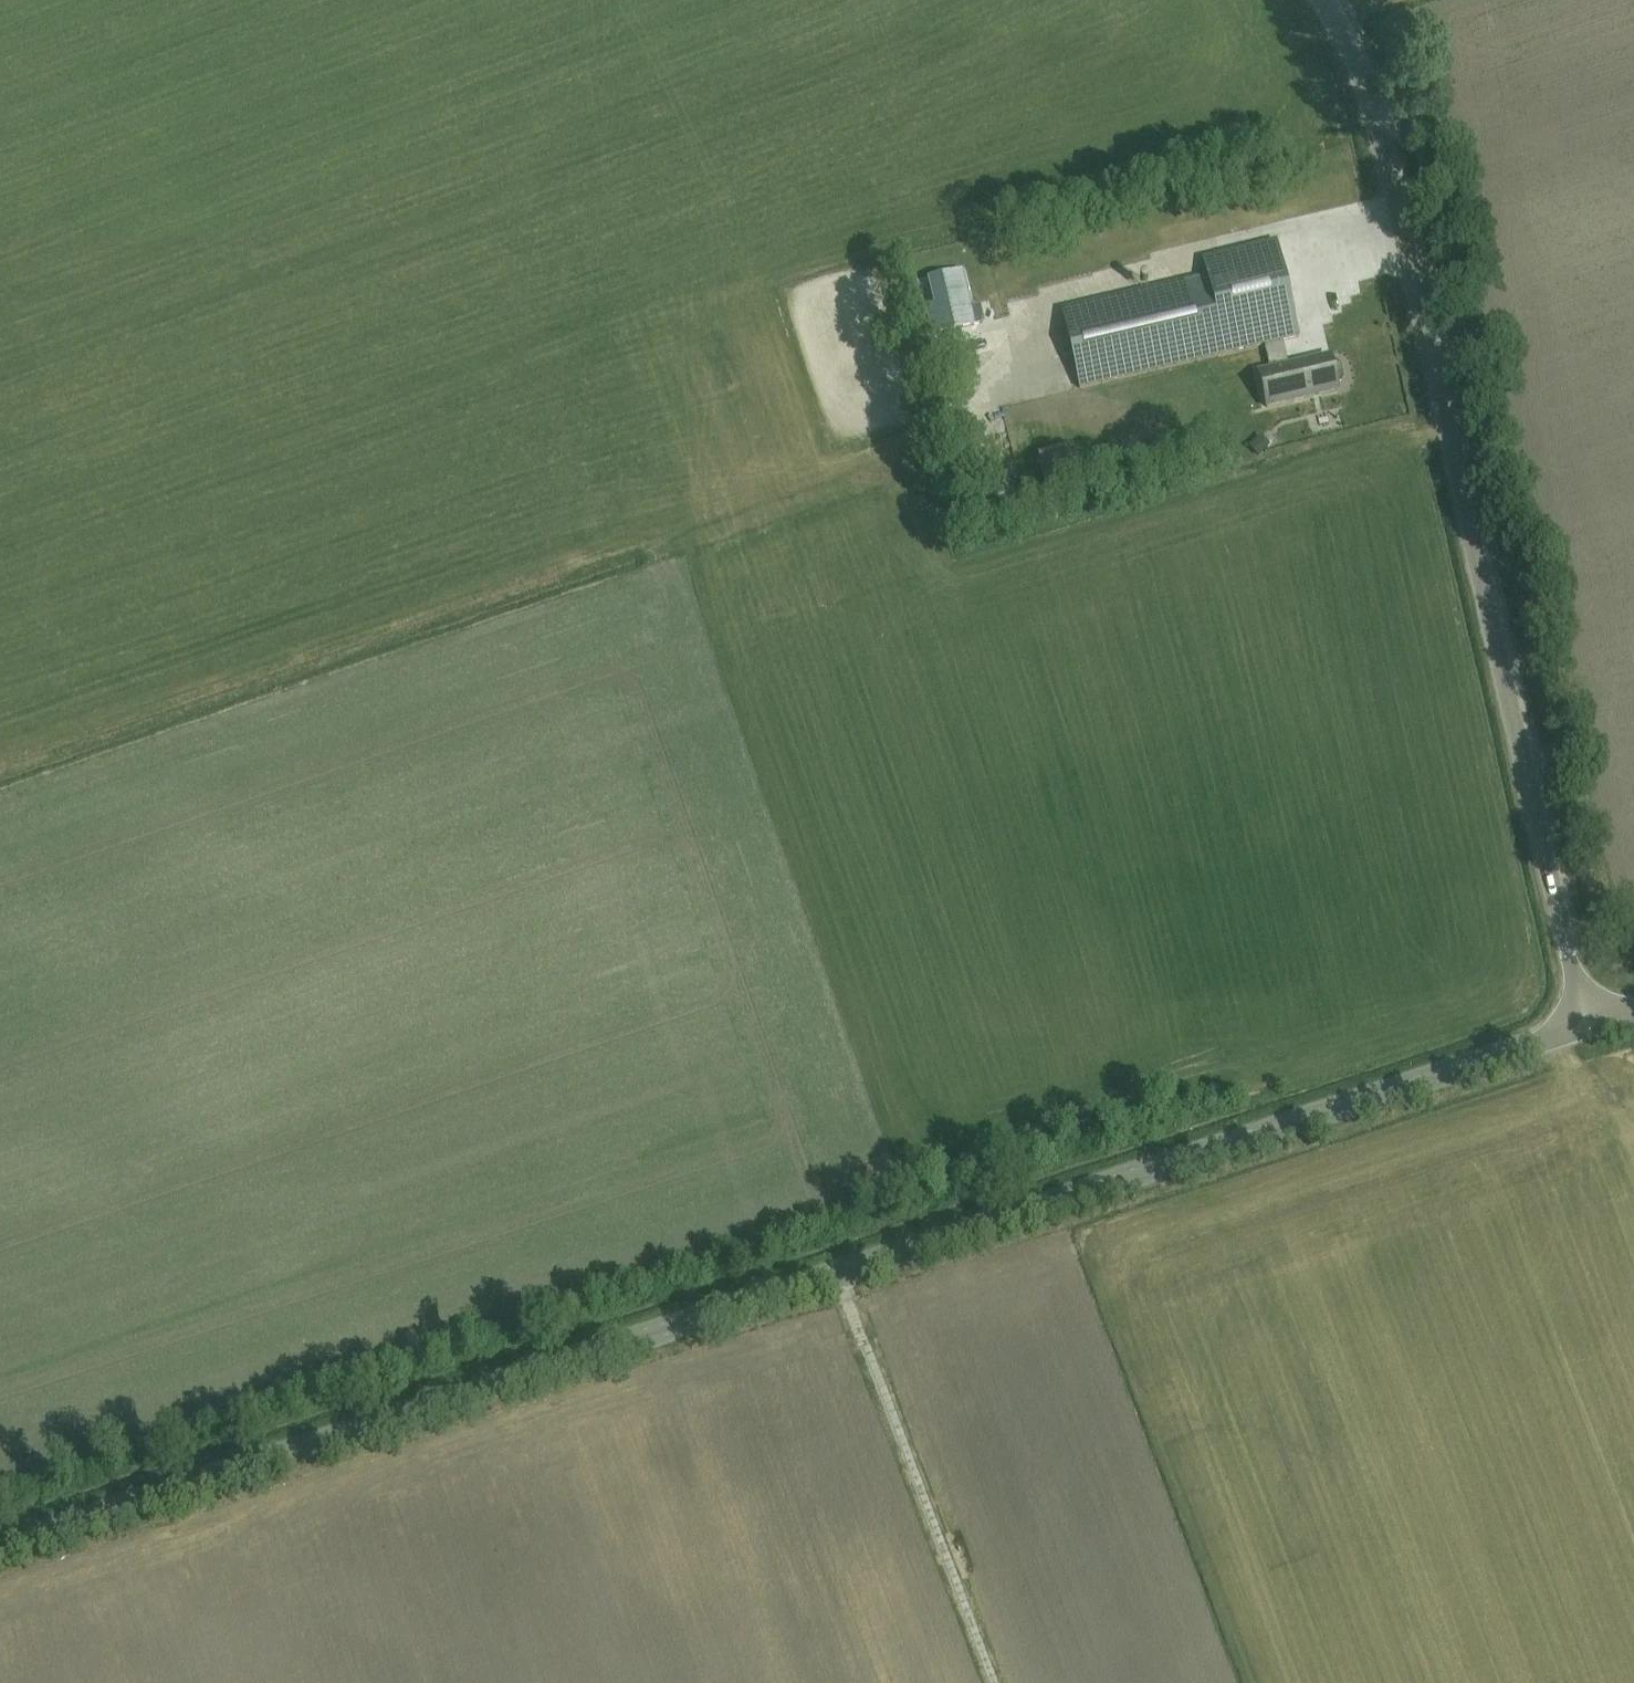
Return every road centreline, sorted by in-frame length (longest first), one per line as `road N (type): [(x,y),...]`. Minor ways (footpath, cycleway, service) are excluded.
road 1 (tertiary): [(0,1544),(1585,1027)]
road 2 (tertiary): [(1585,1027),(1379,119),(1360,60),(1327,0)]

